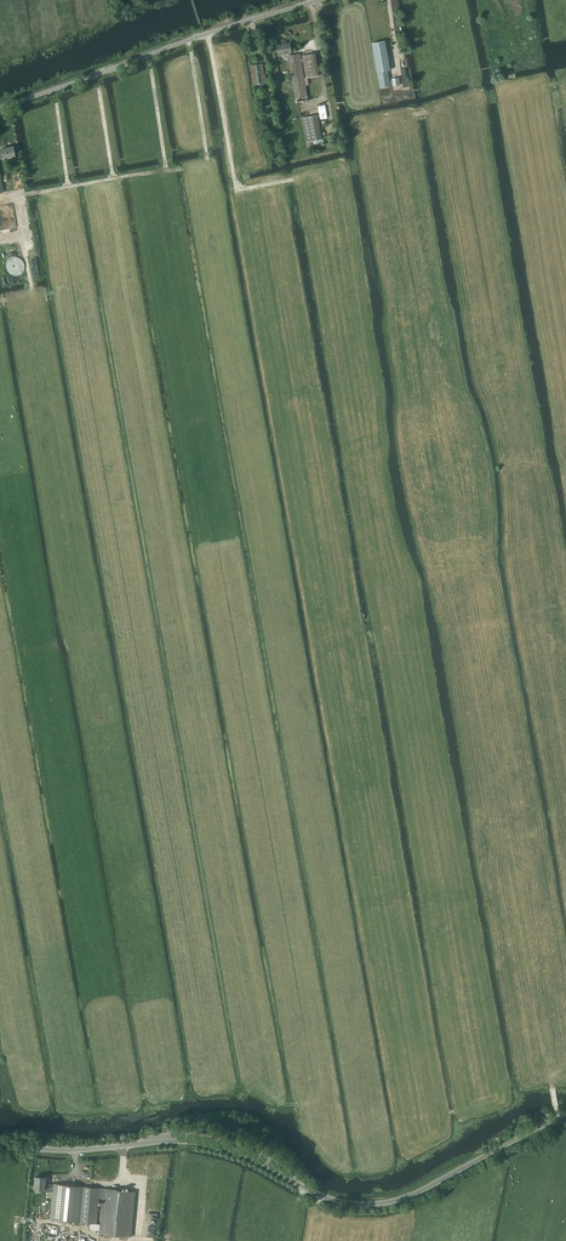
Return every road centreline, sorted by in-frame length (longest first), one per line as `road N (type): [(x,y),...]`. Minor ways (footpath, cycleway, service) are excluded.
road 1 (unclassified): [(565,1119),(424,1193),(383,1202),(317,1195),(257,1157),(188,1138),(76,1151),(0,1142)]
road 2 (unclassified): [(0,108),(319,0)]
road 3 (track): [(183,169),(0,199)]
road 4 (track): [(187,41),(209,162)]

